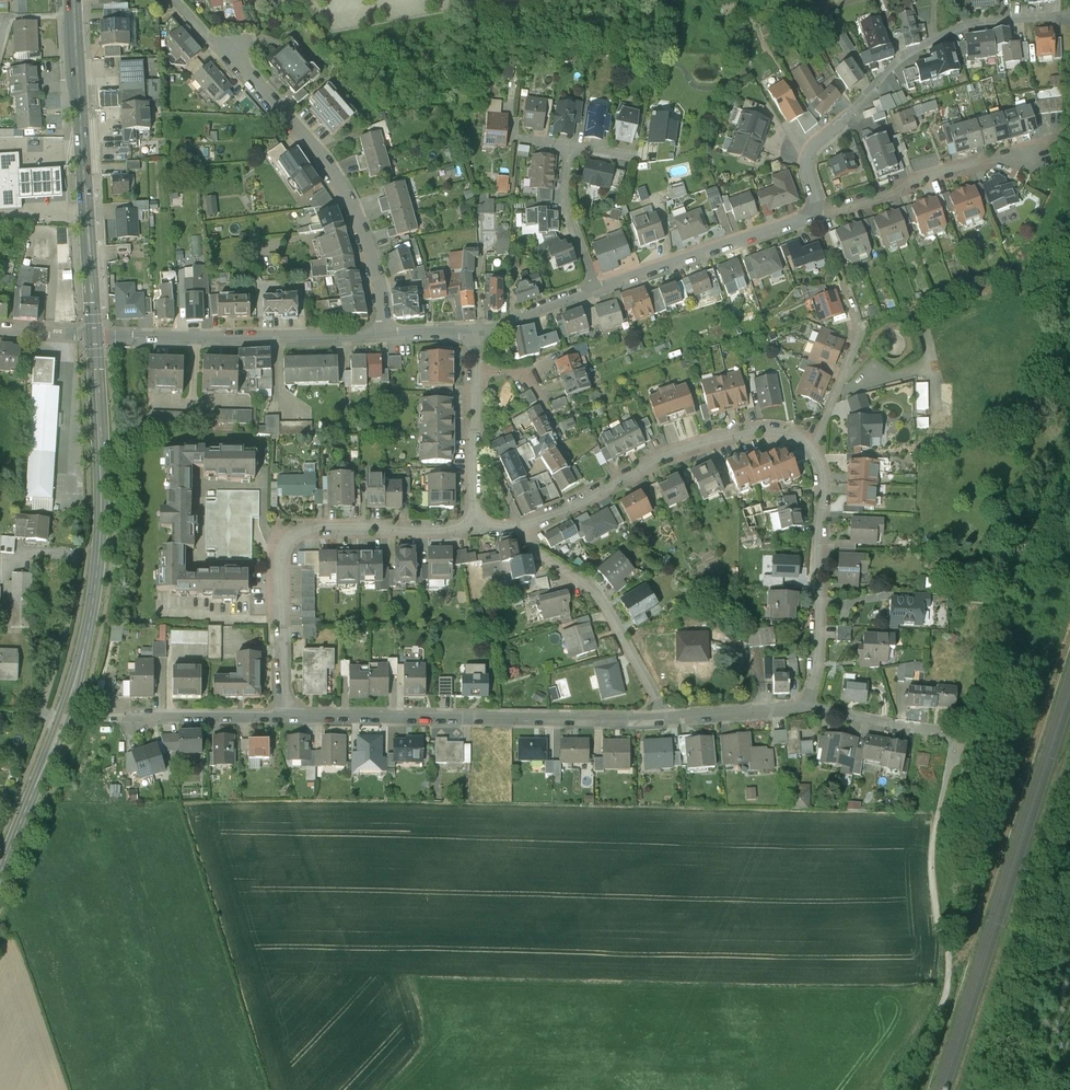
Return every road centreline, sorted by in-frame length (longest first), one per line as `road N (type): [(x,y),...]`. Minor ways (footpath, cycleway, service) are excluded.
road 1 (primary): [(0,874),(65,719),(95,603),(103,500),(95,336)]
road 2 (residential): [(669,717),(283,715)]
road 3 (track): [(961,731),(936,853),(945,970),(891,1089)]
road 4 (residential): [(821,209),(808,152),(894,58),(964,19),(1069,7)]
road 5 (primary): [(95,336),(74,0)]
road 6 (residential): [(386,334),(371,252),(349,194),(247,71),(235,44)]
road 7 (residential): [(812,445),(781,425),(704,436),(517,523)]
road 8 (residential): [(386,334),(95,336)]
road 9 (residential): [(477,527),(303,529),(281,553),(282,618)]
road 10 (residential): [(804,705),(818,662),(828,495),(812,445)]
road 11 (residential): [(517,523),(601,597),(669,717)]
road 12 (residential): [(597,285),(821,209)]
road 13 (residential): [(821,209),(958,162),(1033,149)]
road 14 (residential): [(476,367),(477,527)]
road 15 (residential): [(961,731),(804,705)]
road 16 (residential): [(283,715),(135,719)]
road 17 (residential): [(597,285),(566,199),(572,144)]
road 18 (residential): [(804,705),(669,717)]
road 19 (residential): [(475,329),(597,285)]
road 20 (residential): [(812,445),(859,331)]

